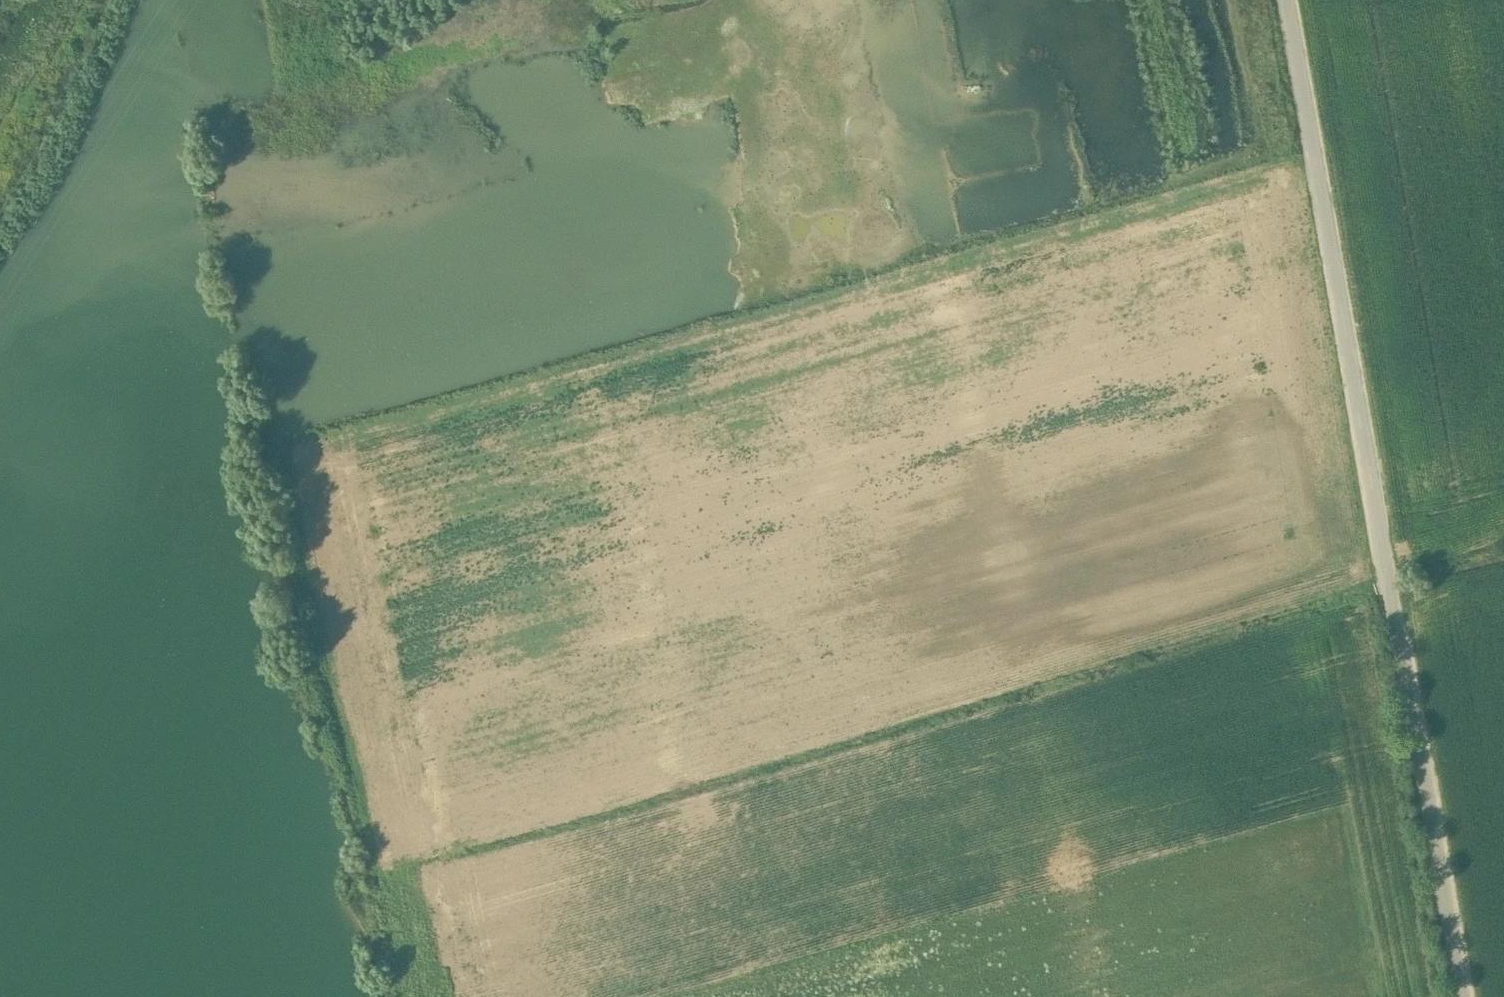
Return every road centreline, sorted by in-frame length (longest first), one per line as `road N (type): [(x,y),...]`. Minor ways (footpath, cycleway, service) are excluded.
road 1 (unclassified): [(1291,0),(1466,996)]

